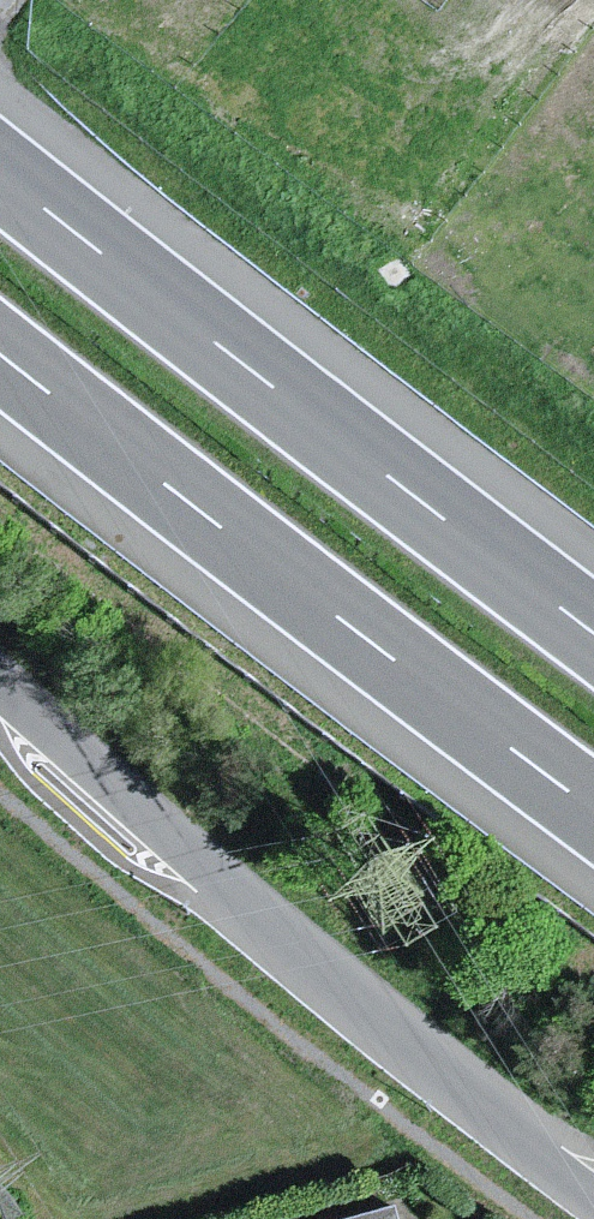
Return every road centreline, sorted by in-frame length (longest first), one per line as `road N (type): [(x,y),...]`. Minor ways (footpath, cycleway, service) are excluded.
road 1 (unclassified): [(593,1186),(354,998),(0,691)]
road 2 (motorway): [(593,633),(0,171)]
road 3 (motorway): [(0,352),(593,812)]

